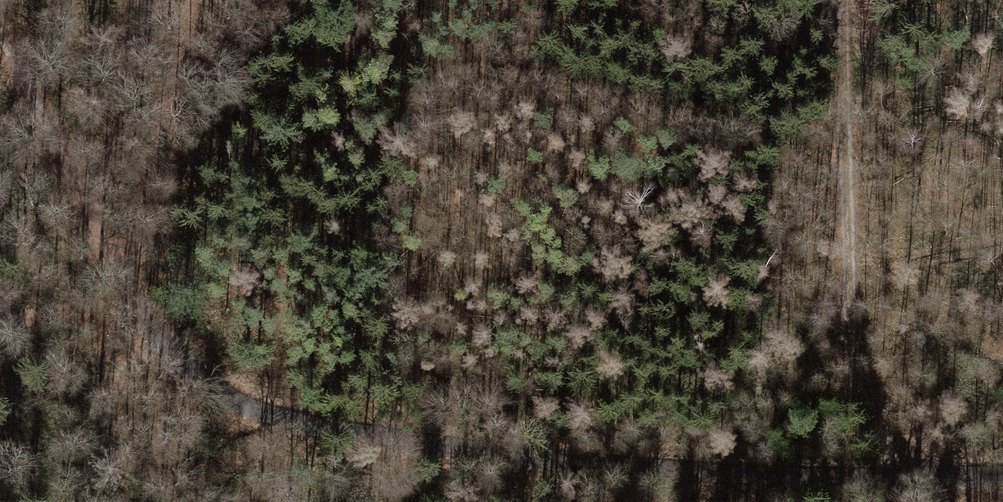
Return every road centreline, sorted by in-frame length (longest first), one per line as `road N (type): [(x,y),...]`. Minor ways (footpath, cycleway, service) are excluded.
road 1 (track): [(121,284),(148,323),(208,382),(239,402),(318,425),(741,473),(1002,477)]
road 2 (track): [(843,0),(851,375),(877,425),(940,478)]
road 3 (track): [(0,46),(121,284)]

